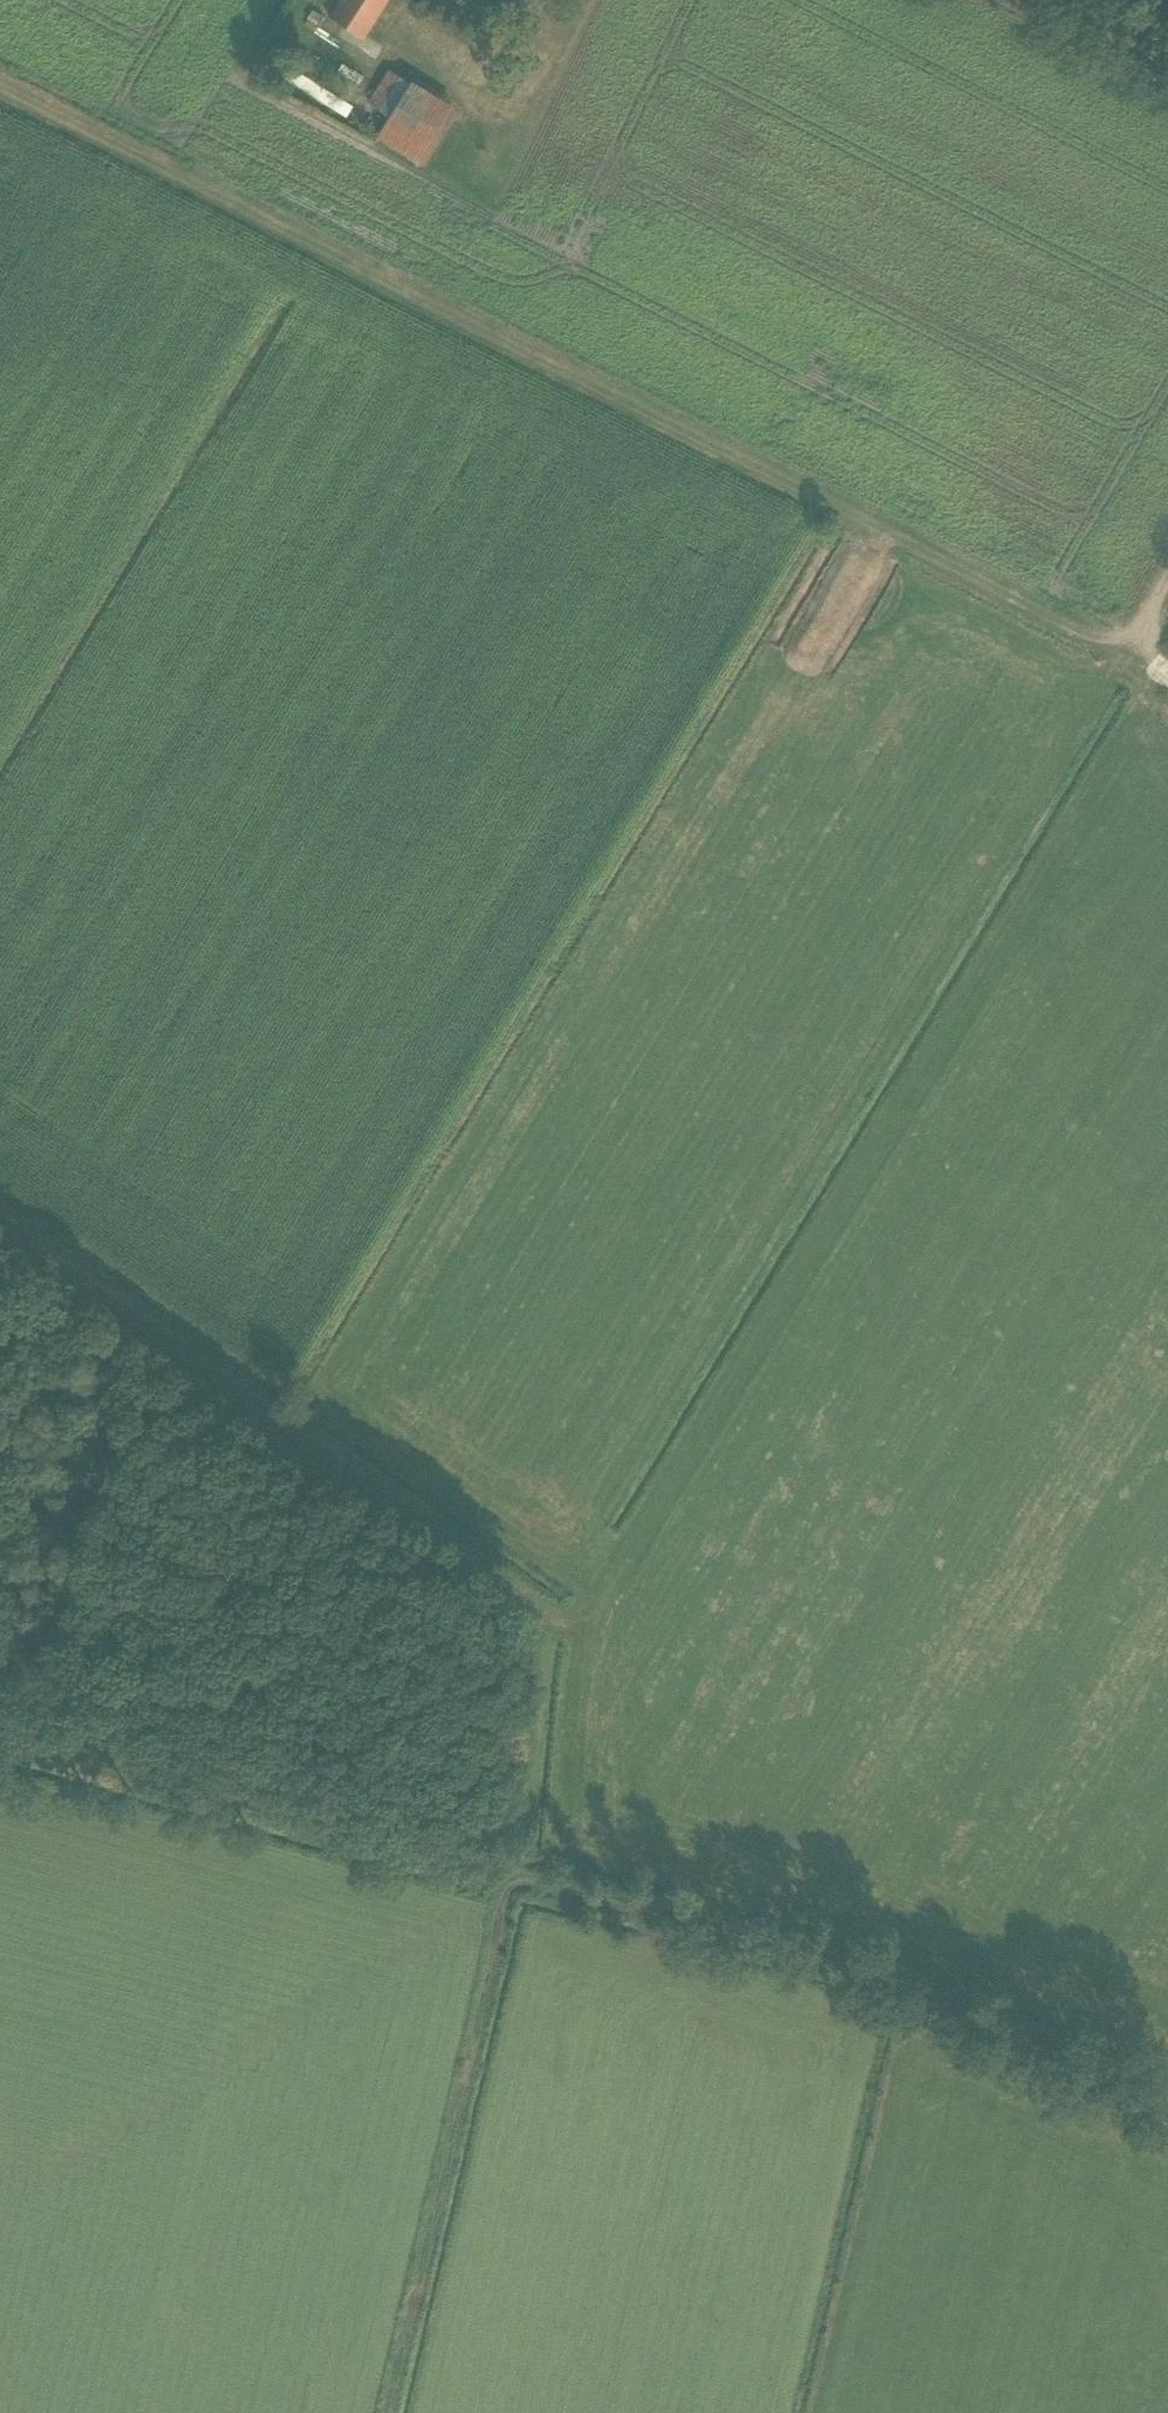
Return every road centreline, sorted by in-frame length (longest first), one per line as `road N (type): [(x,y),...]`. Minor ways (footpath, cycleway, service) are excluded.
road 1 (track): [(1128,651),(0,89)]
road 2 (track): [(1167,2106),(926,2001),(539,1888),(513,1893),(394,2412)]
road 3 (track): [(1128,651),(1163,668),(587,1611),(563,1620),(534,1613)]

